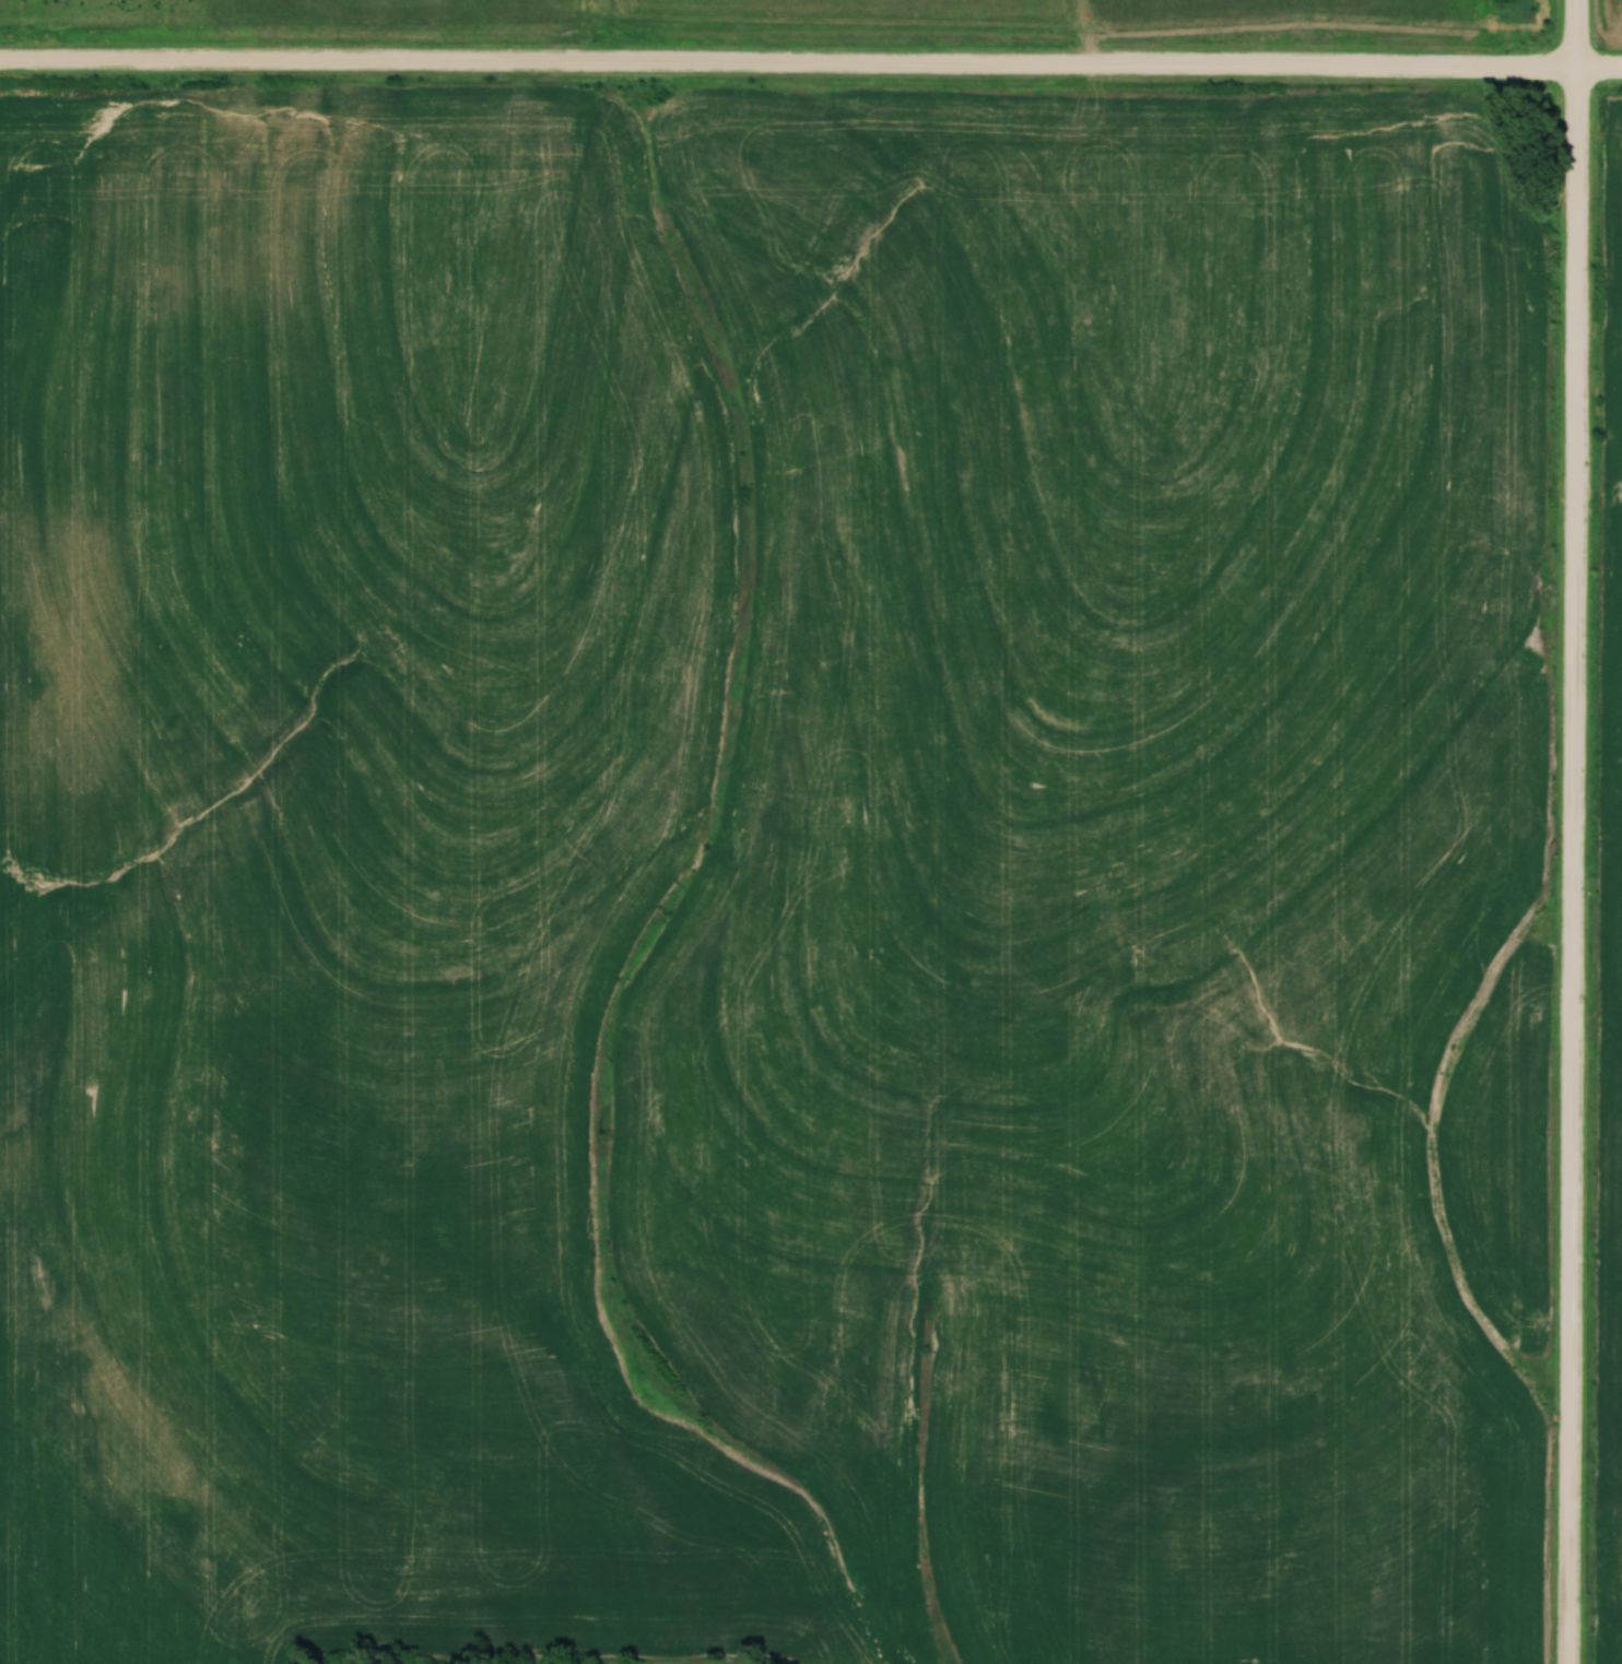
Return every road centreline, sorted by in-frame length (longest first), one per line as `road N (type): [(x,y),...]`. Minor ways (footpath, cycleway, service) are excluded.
road 1 (residential): [(1577,0),(1569,1663)]
road 2 (residential): [(1621,67),(0,60)]

